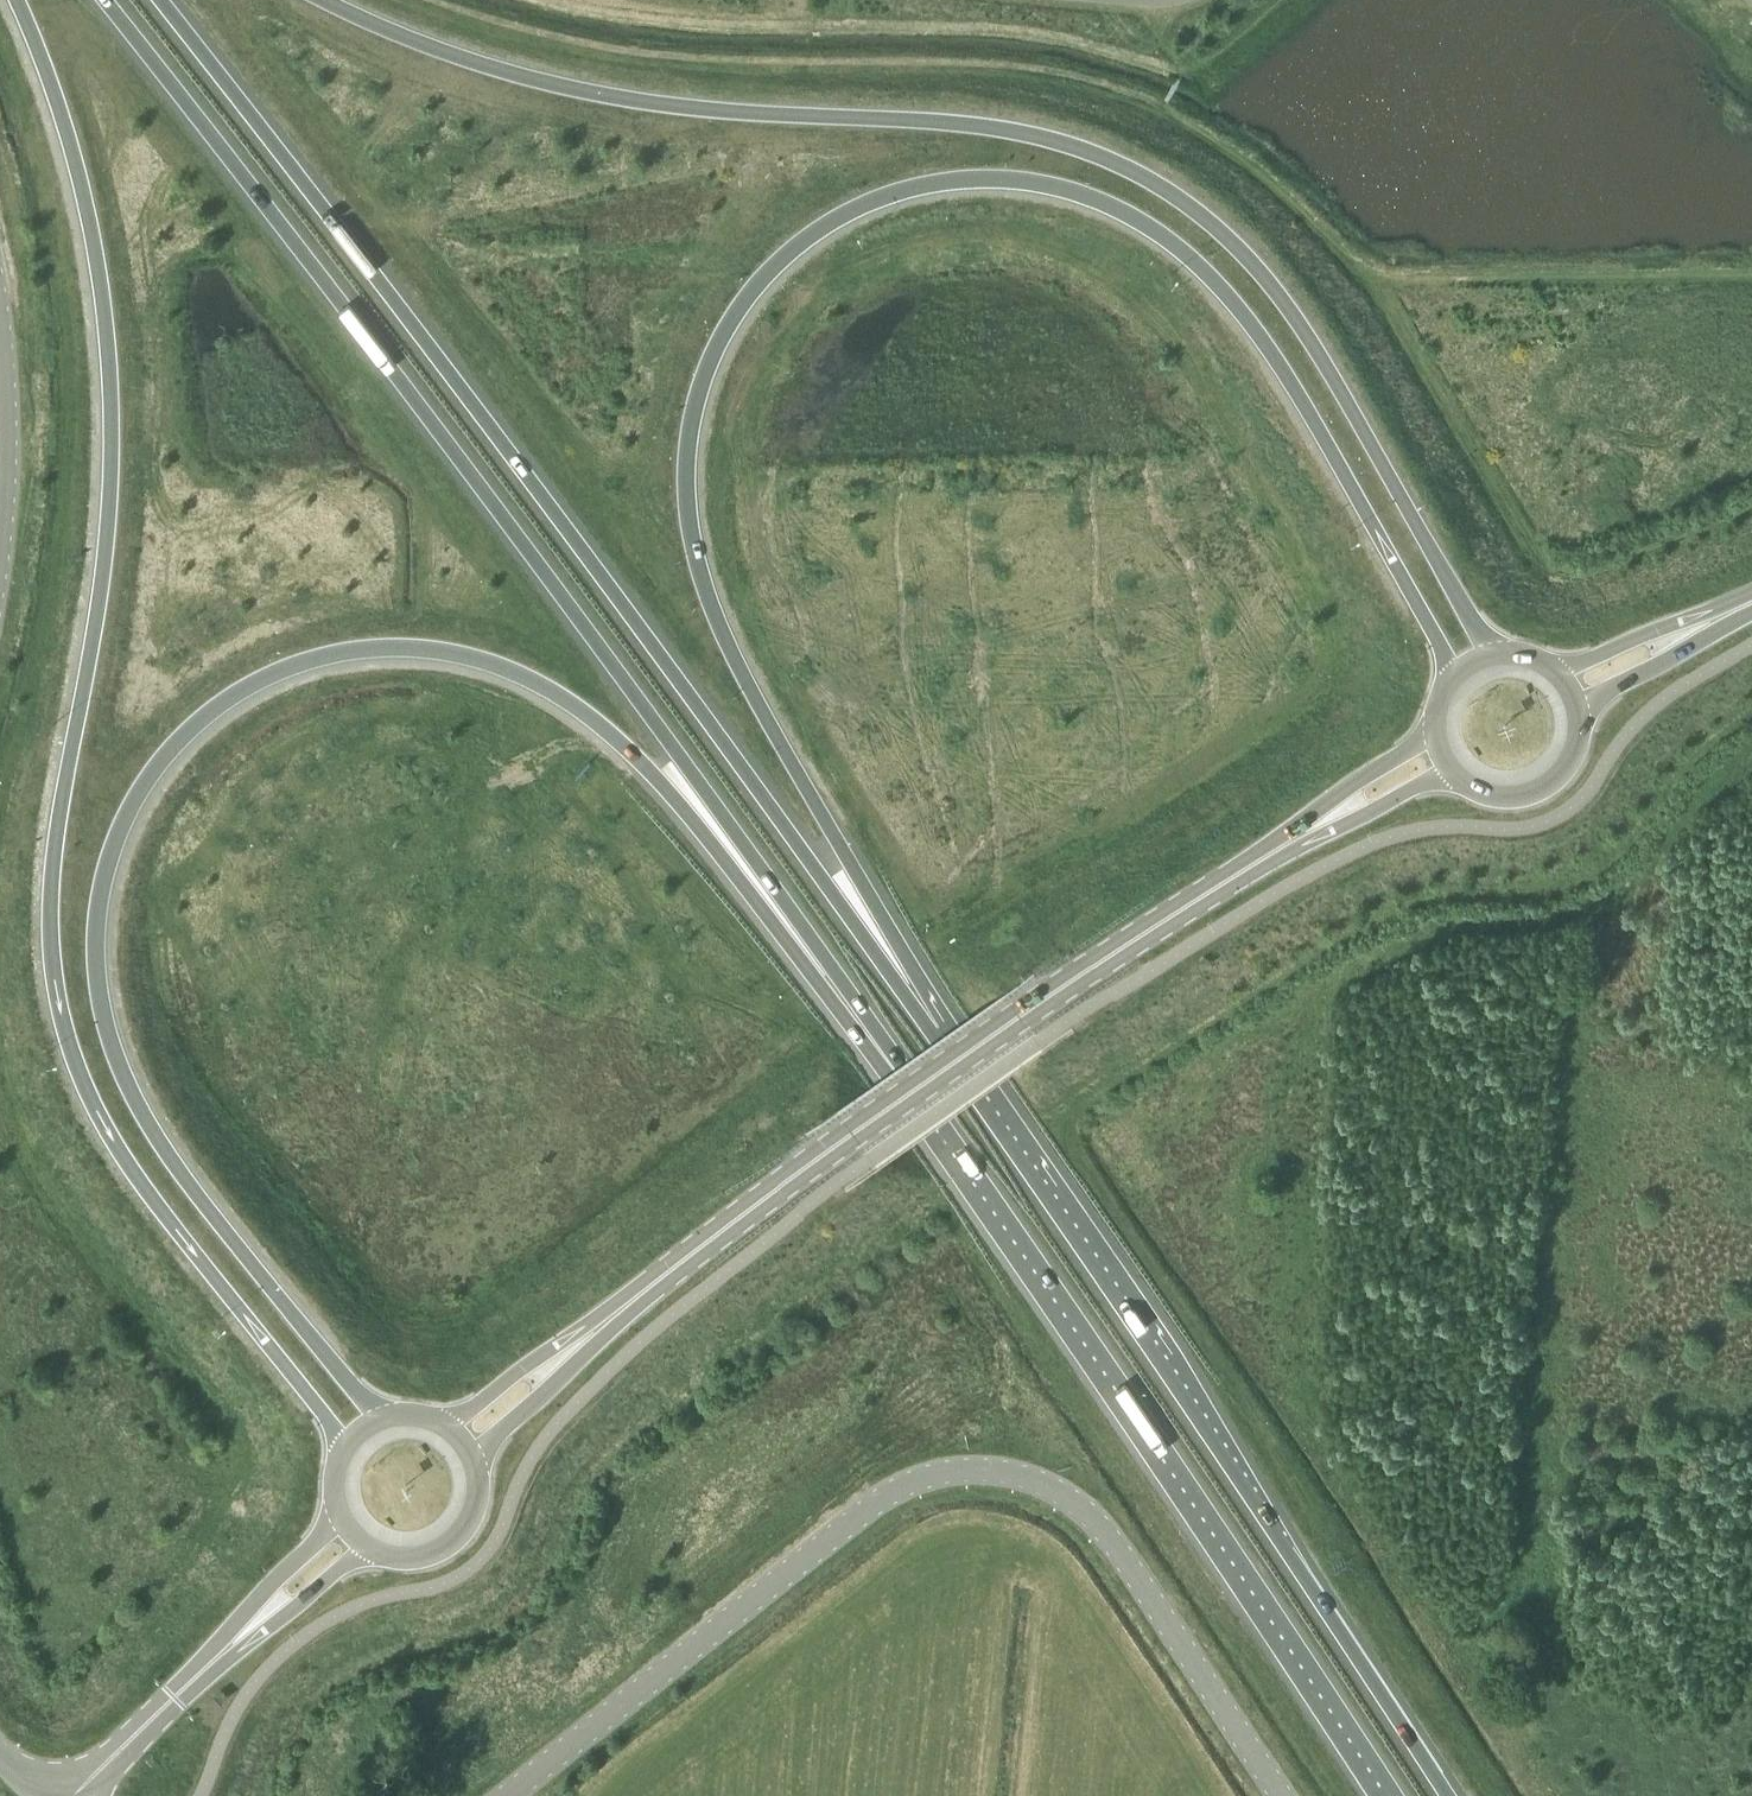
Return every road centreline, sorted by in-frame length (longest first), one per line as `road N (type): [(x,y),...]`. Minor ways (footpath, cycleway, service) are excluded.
road 1 (trunk): [(934,1030),(855,870),(730,651),(687,507),(687,441),(712,354),(777,264),(818,231),(895,195),(1007,179),(1086,199),(1159,235),(1227,297),(1281,369),(1457,678)]
road 2 (trunk): [(383,1421),(163,1152),(122,1074),(103,1012),(95,940),(118,835),(168,753),(228,701),(317,660),(388,650),(491,665),(548,690),(633,757),(689,817),(790,950),(900,1072)]
road 3 (trunk): [(16,0),(74,160),(100,274),(109,362),(104,575),(50,883),(62,1024),(82,1083),(129,1170),(349,1447)]
road 4 (trunk): [(1499,658),(1473,629),(1277,296),(1244,256),(1151,182),(1108,158),(1013,130),(708,110),(565,86),(421,44),(325,0)]
road 5 (trunk): [(103,0),(524,546),(900,1072)]
road 6 (trunk): [(934,1030),(563,525),(162,0)]
road 7 (secondary): [(461,1440),(690,1258),(1016,1024),(1202,899),(1443,758)]
road 8 (tertiary): [(1279,1795),(1120,1545),(1087,1510),(1024,1477),(960,1469),(895,1492),(511,1795)]
road 9 (trunk): [(1447,1795),(934,1030)]
road 10 (trunk): [(900,1072),(1387,1795)]
road 11 (tertiary): [(355,1536),(74,1795)]
road 12 (secondary): [(1443,758),(1478,793),(1515,799),(1539,792),(1567,767),(1577,743),(1567,690)]
road 13 (tertiary): [(0,551),(0,330)]
road 14 (secondary): [(355,1536),(406,1558),(453,1542),(477,1498),(475,1466),(461,1440)]
road 15 (secondary): [(1567,690),(1751,605)]

